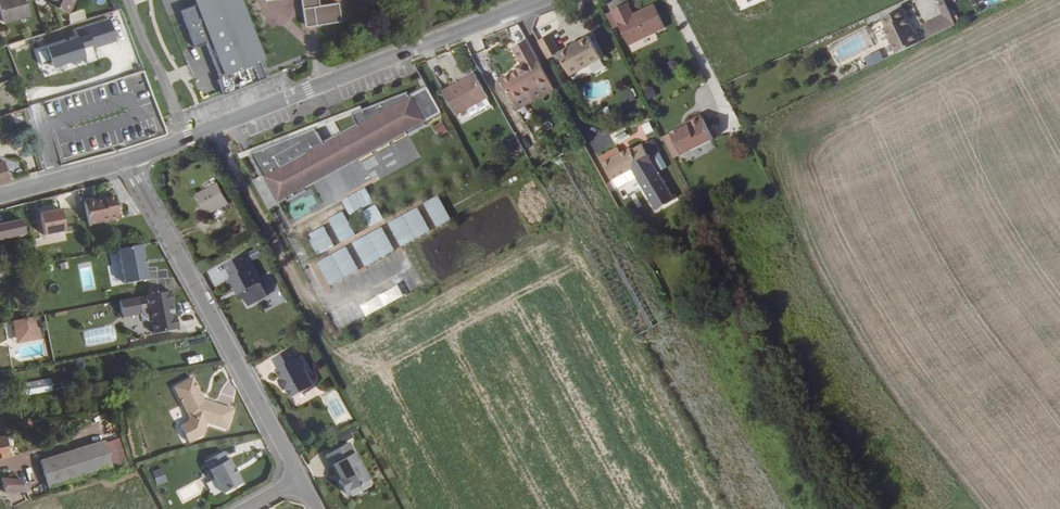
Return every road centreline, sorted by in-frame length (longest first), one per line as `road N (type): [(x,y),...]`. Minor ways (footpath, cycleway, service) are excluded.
road 1 (unclassified): [(128,163),(538,0)]
road 2 (residential): [(128,163),(298,475)]
road 3 (track): [(209,130),(324,336),(340,355),(388,367)]
road 4 (unclassified): [(0,195),(128,163)]

